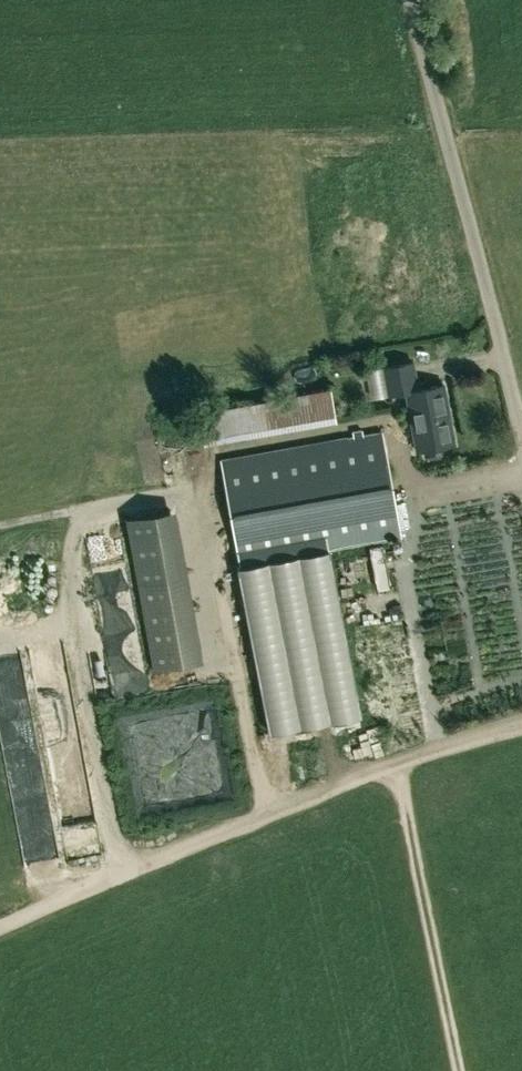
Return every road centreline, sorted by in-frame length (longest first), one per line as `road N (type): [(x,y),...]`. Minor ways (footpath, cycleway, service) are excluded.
road 1 (track): [(0,926),(368,775),(521,726)]
road 2 (unclassified): [(521,446),(411,0)]

